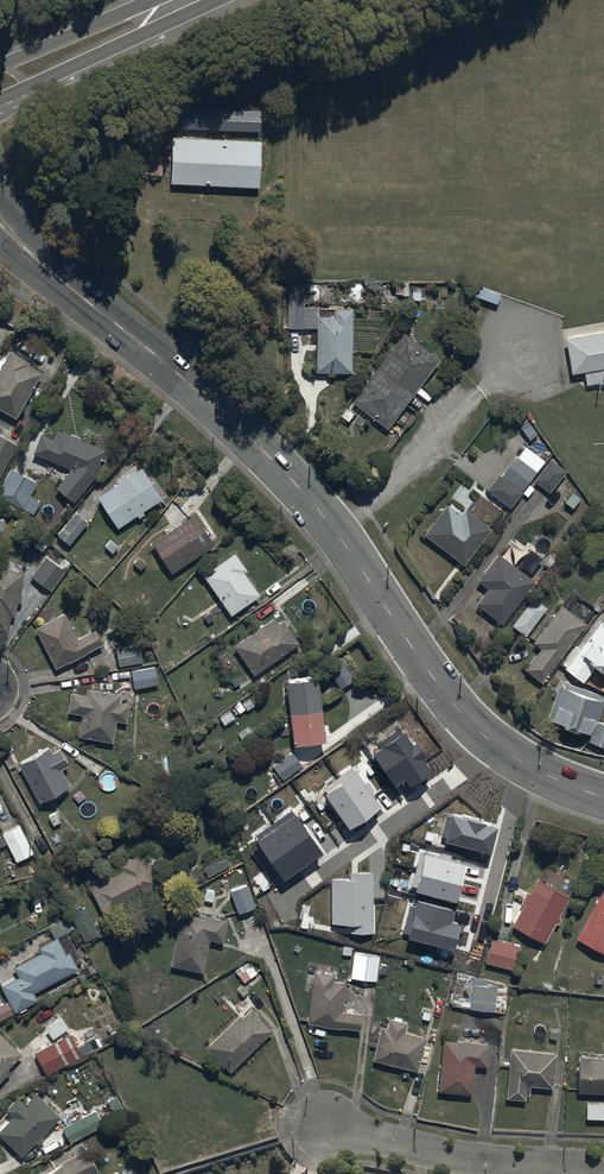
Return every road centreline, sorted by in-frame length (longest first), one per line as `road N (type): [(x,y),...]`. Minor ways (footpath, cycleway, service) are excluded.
road 1 (tertiary): [(603,799),(519,760),(469,721),(289,477),(26,247)]
road 2 (residential): [(603,1168),(487,1162),(325,1125)]
road 3 (secondary): [(204,0),(140,39),(0,103)]
road 4 (secondary): [(0,65),(165,0)]

